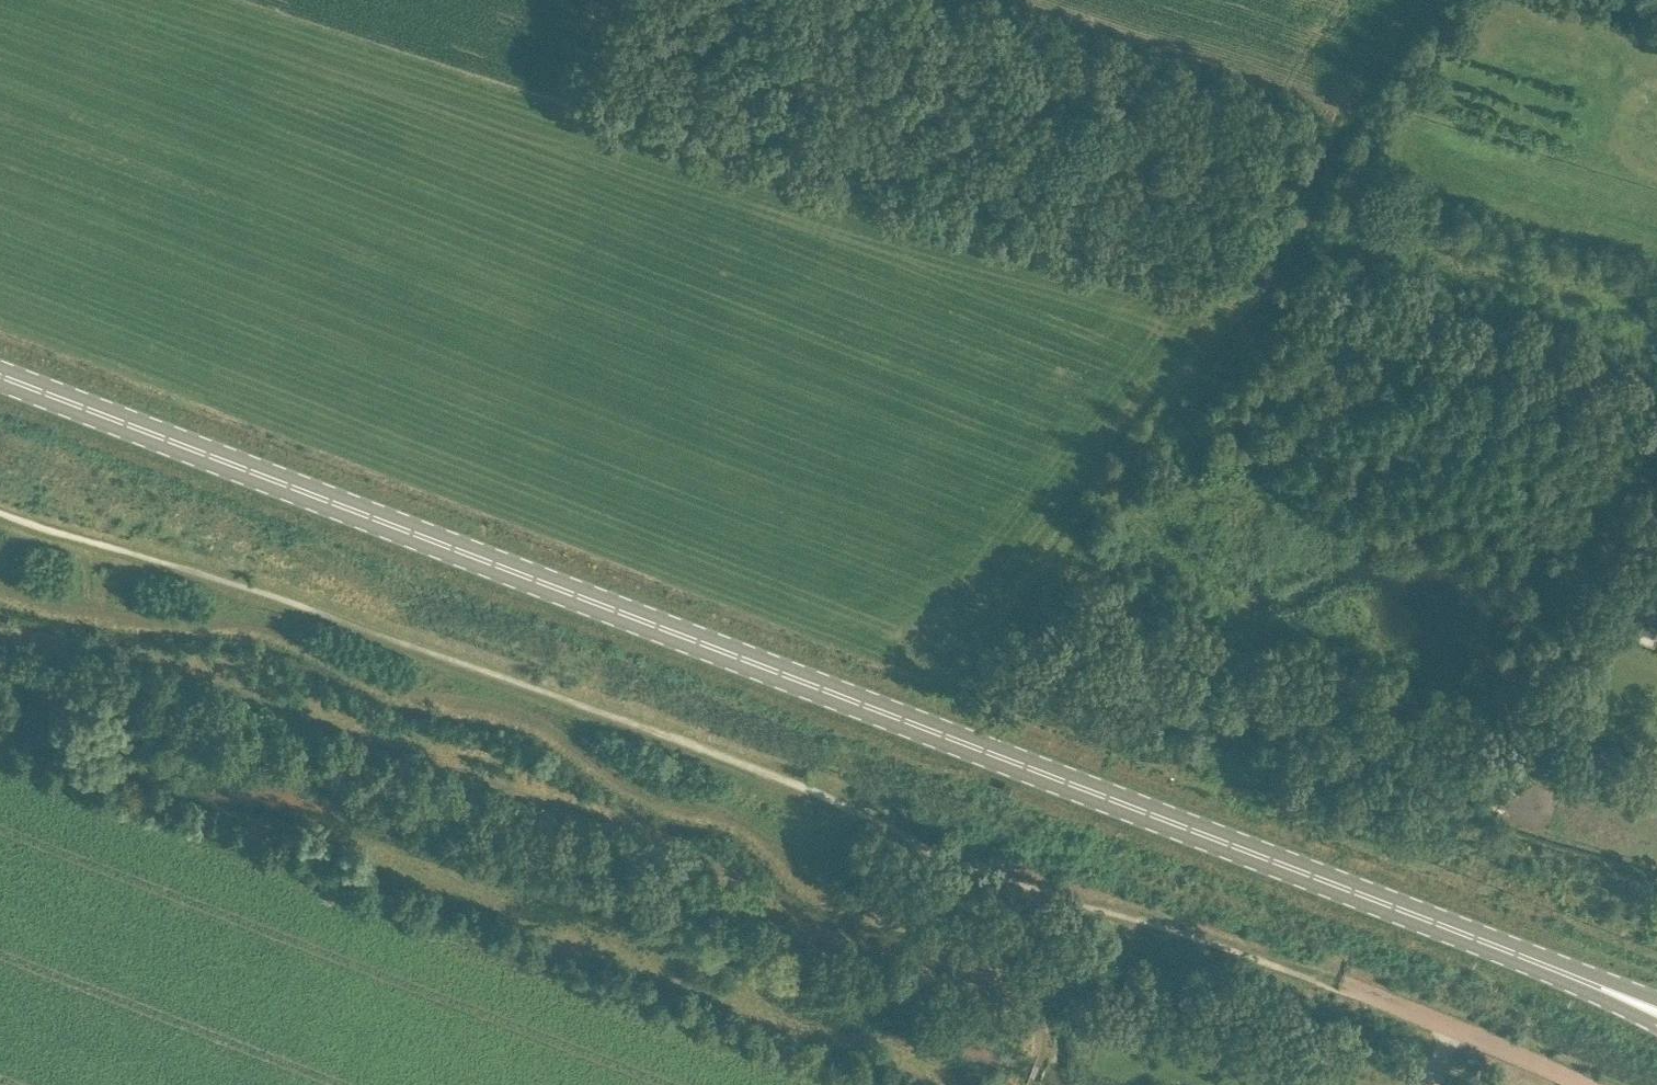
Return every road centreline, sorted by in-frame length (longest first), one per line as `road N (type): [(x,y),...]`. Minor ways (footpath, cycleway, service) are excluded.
road 1 (secondary): [(1647,1007),(0,377)]
road 2 (track): [(1427,0),(1274,266),(980,670)]
road 3 (unclassified): [(1585,1084),(1341,985)]

